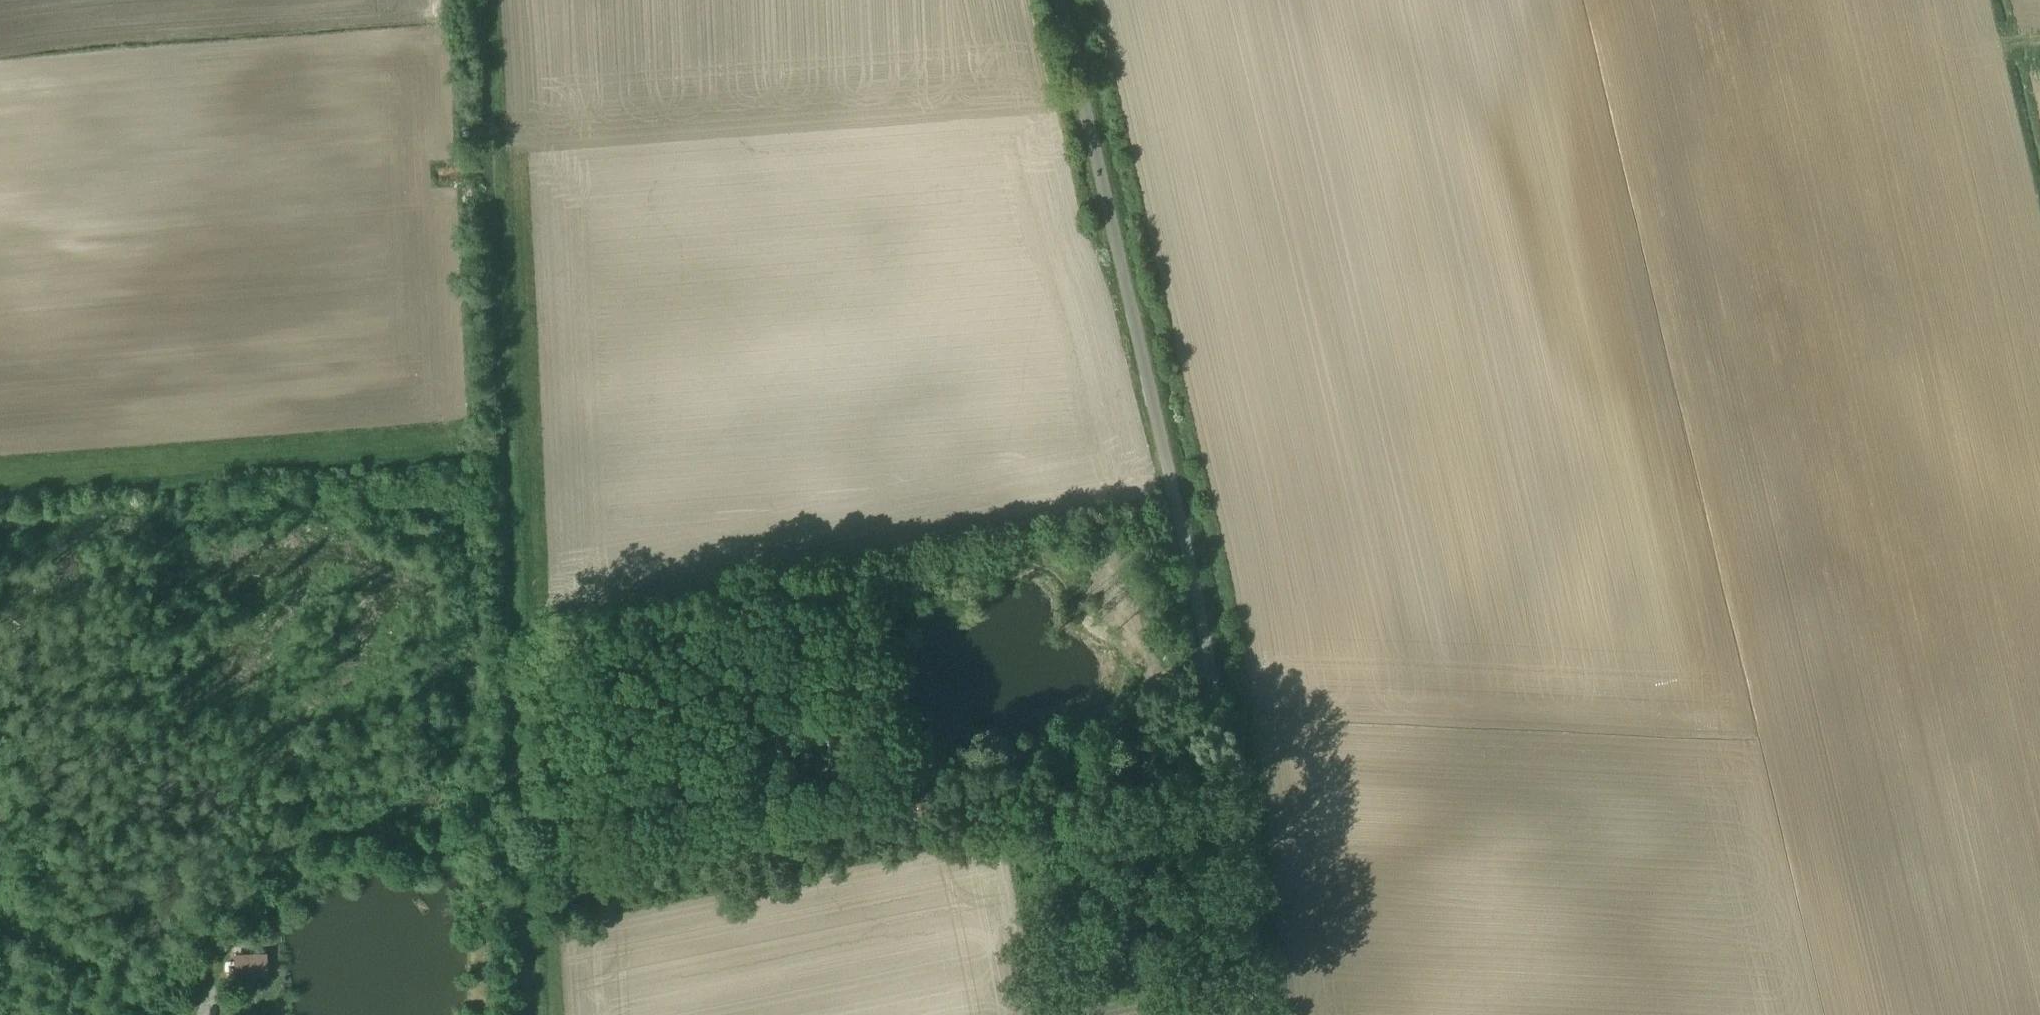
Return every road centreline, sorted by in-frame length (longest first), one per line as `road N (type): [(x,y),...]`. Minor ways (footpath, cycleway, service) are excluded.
road 1 (unclassified): [(1265,1014),(1214,653),(1059,0)]

